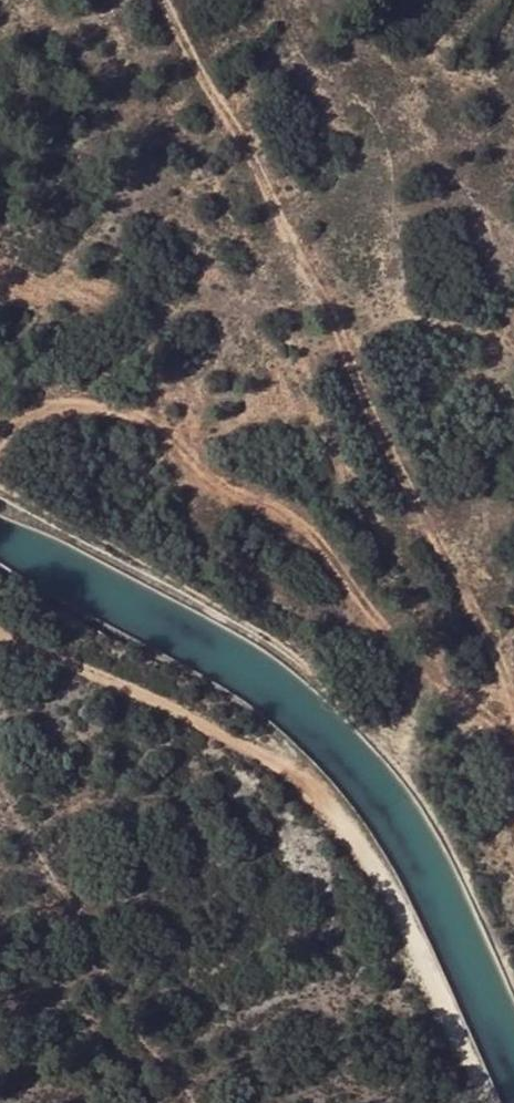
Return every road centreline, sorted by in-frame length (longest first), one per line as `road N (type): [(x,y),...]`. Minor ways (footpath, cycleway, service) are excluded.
road 1 (track): [(513,701),(462,579),(229,113),(163,0)]
road 2 (track): [(483,1102),(375,872),(322,805),(258,748),(0,631)]
road 3 (track): [(0,443),(36,413),(63,403),(138,419),(201,475),(290,521),(379,630),(513,738)]

